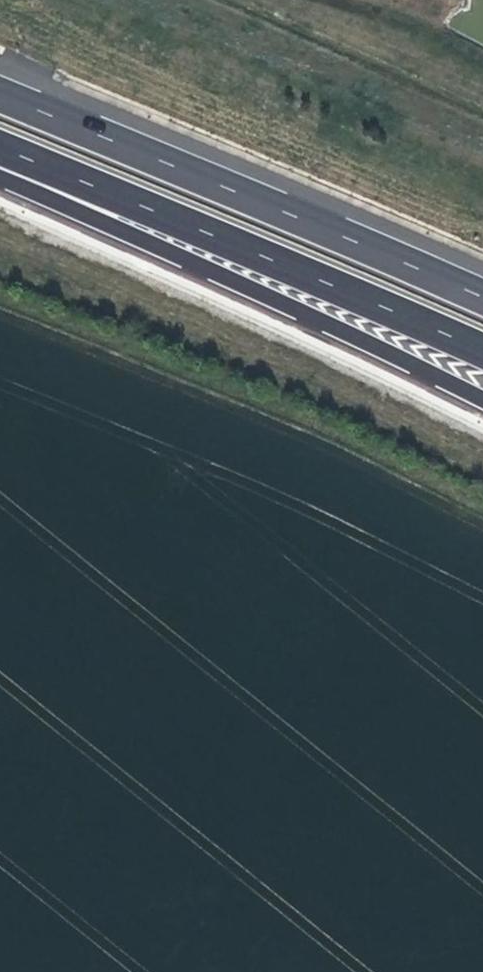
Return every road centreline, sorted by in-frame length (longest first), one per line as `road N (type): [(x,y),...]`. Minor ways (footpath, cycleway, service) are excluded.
road 1 (motorway): [(0,175),(482,396)]
road 2 (motorway): [(482,293),(0,92)]
road 3 (motorway): [(0,147),(482,347)]

